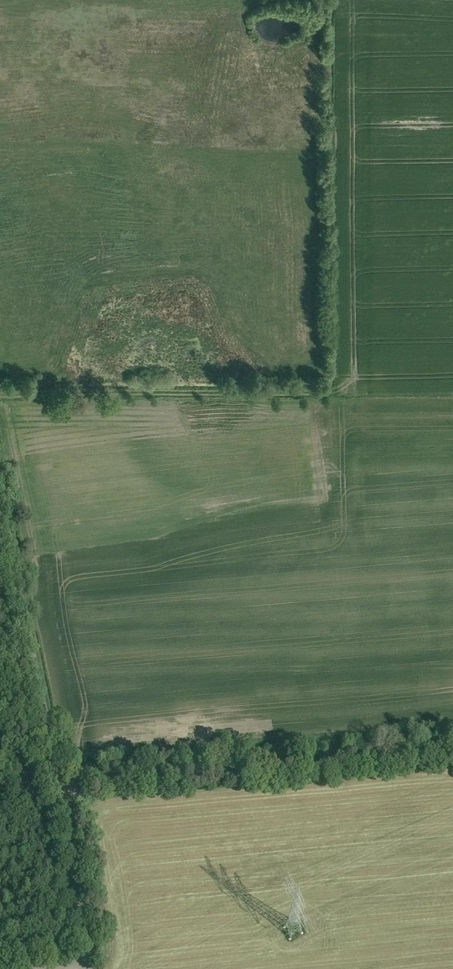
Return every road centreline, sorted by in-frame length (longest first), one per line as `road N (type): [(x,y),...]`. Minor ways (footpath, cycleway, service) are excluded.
road 1 (unclassified): [(452,754),(58,790)]
road 2 (track): [(0,397),(349,390)]
road 3 (unclassified): [(58,790),(0,510)]
road 4 (unclassified): [(92,968),(58,790)]

